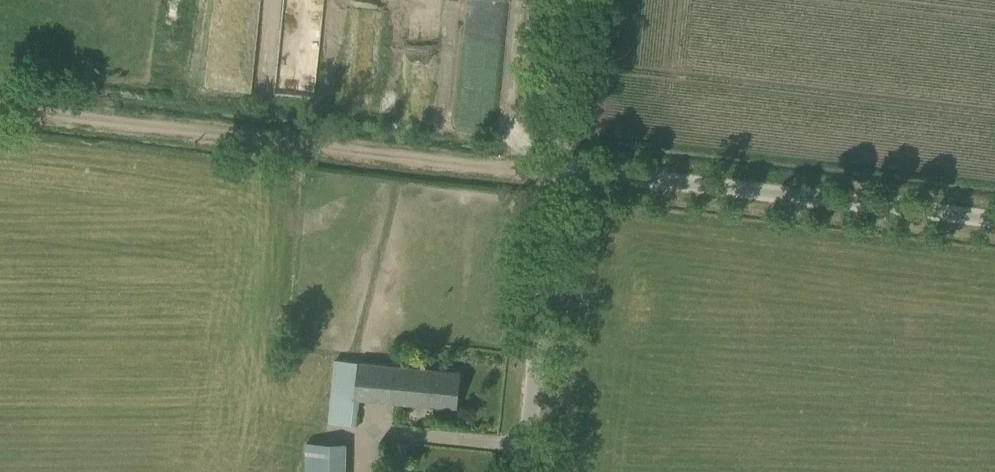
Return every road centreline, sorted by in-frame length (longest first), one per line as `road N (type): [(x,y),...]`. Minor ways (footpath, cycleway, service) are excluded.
road 1 (track): [(542,180),(0,111)]
road 2 (unclassified): [(994,243),(540,195)]
road 3 (unclassified): [(510,471),(540,195)]
road 4 (unclassified): [(540,195),(561,0)]

